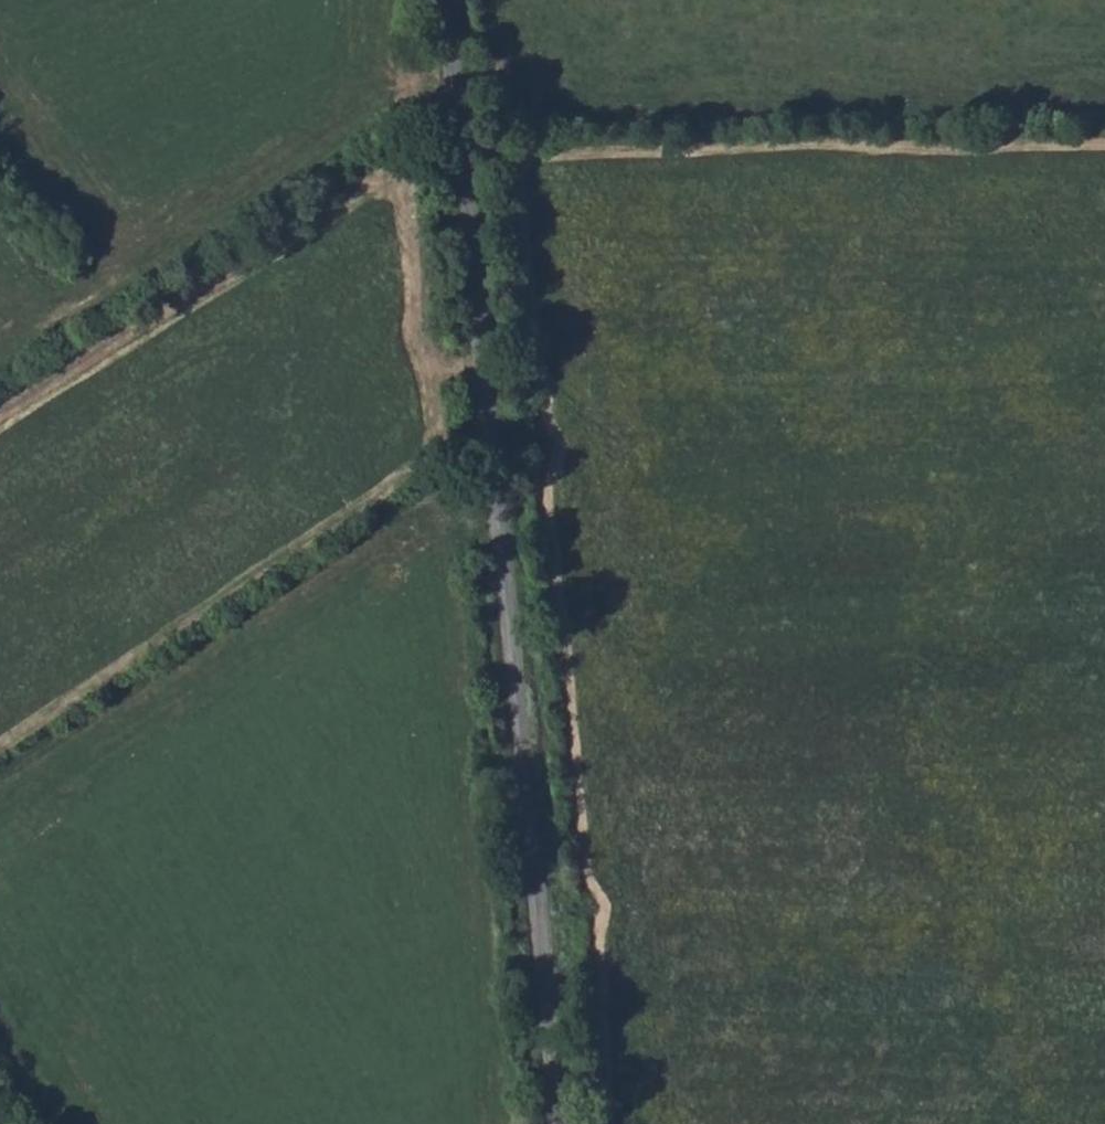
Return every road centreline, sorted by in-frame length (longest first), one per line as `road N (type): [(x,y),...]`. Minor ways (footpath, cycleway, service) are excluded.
road 1 (unclassified): [(444,0),(550,1123)]

